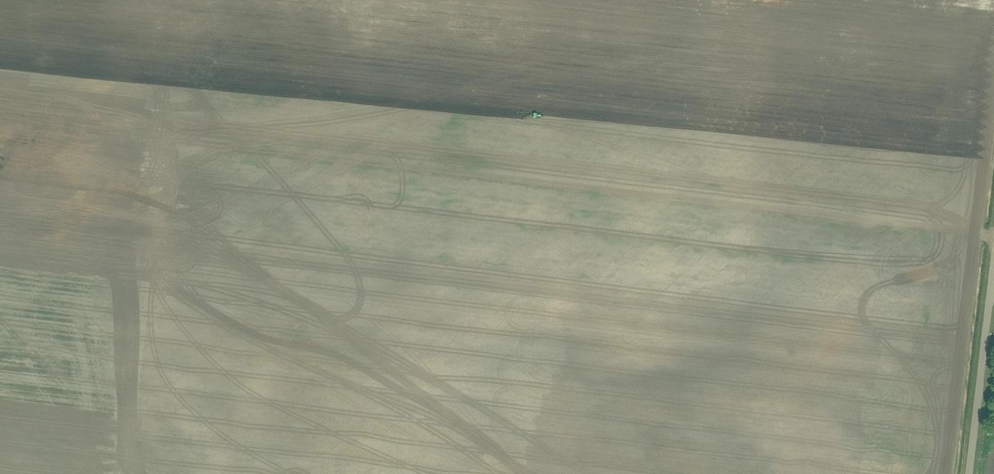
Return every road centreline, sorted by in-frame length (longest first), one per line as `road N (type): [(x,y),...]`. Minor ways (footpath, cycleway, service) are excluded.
road 1 (unclassified): [(971,473),(993,281)]

